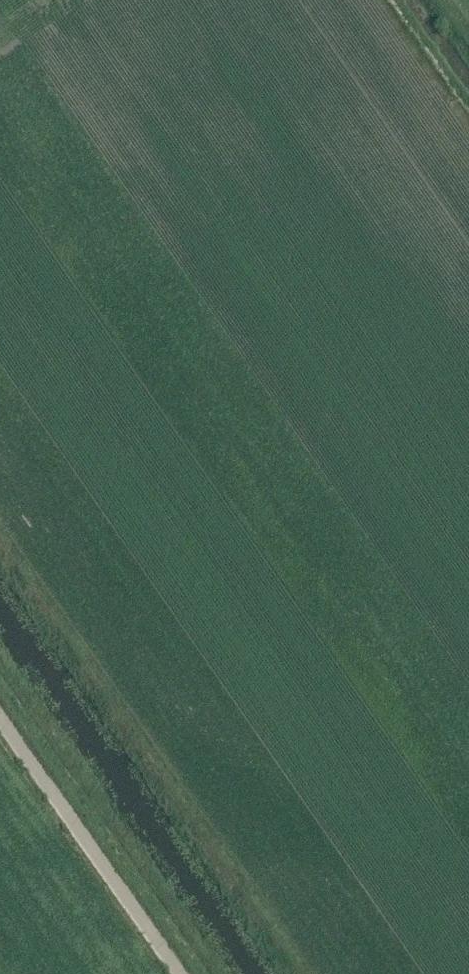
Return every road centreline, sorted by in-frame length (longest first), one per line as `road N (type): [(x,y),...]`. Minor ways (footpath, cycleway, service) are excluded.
road 1 (track): [(307,973),(0,533)]

